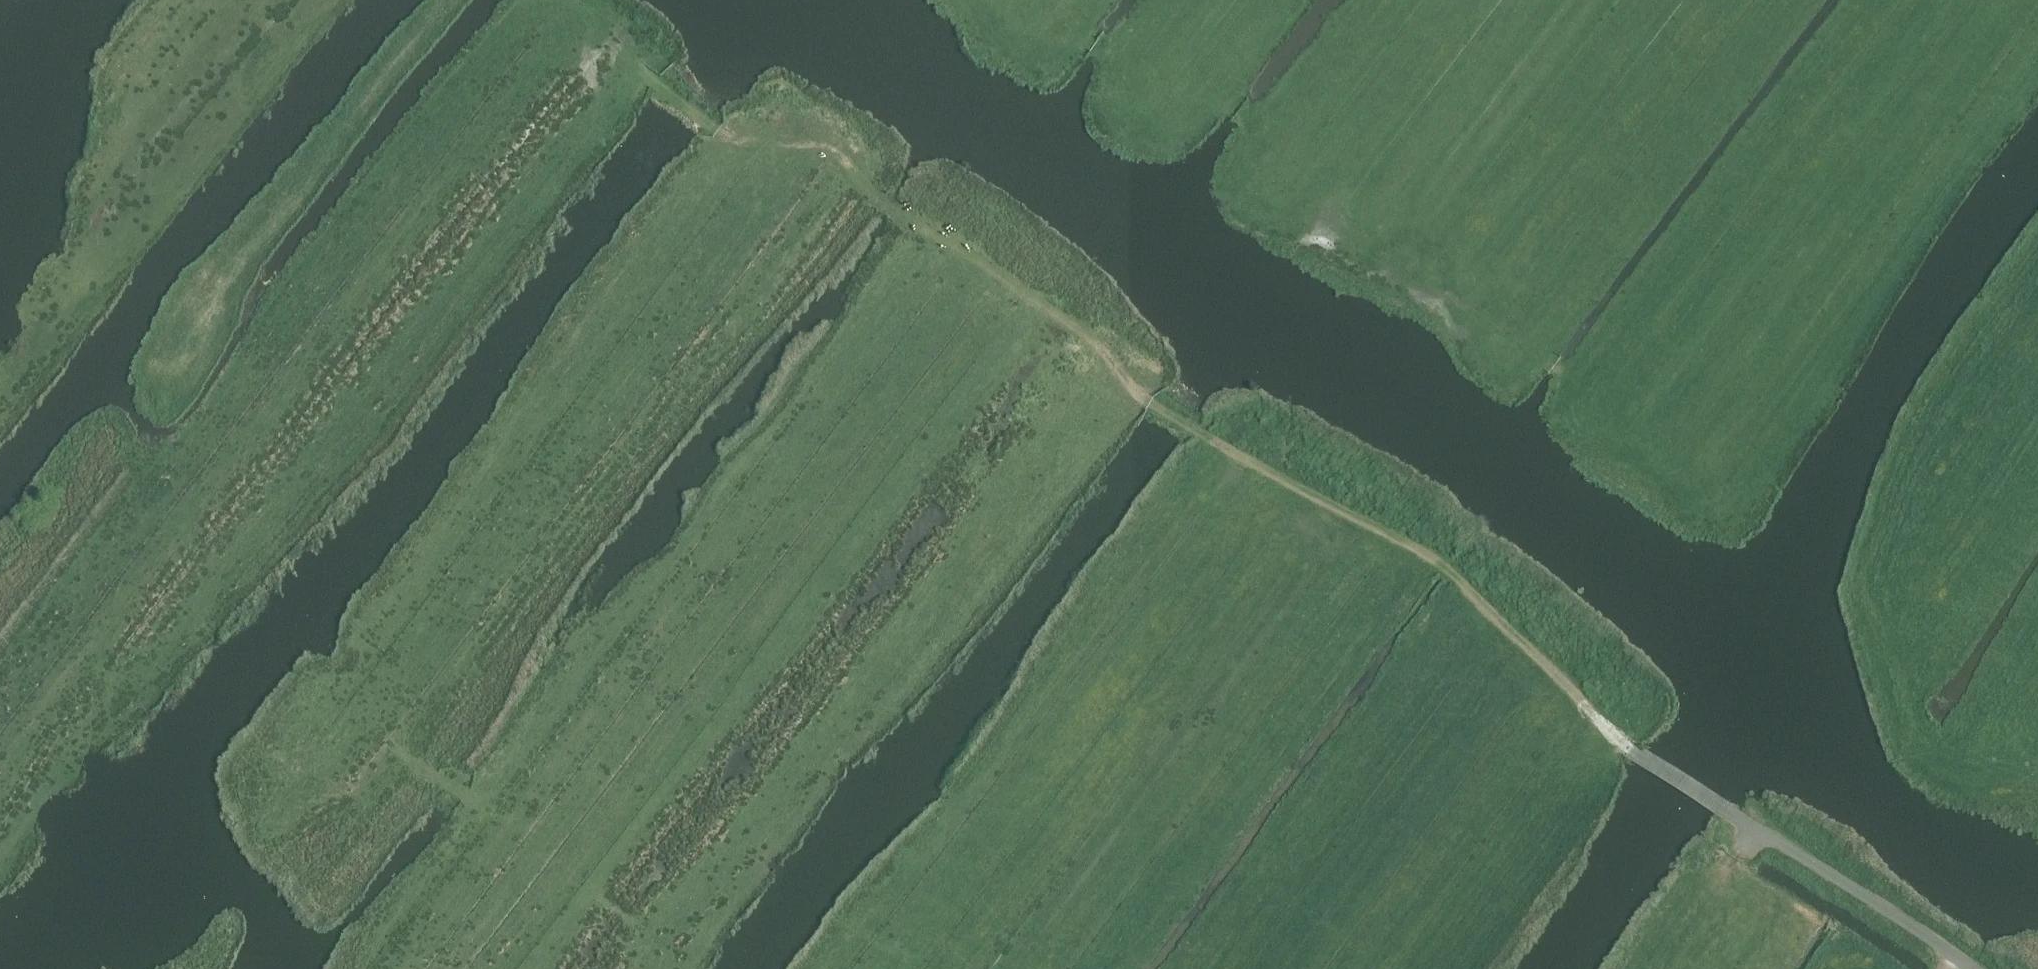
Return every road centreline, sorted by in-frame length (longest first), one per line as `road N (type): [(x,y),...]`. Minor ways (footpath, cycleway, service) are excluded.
road 1 (track): [(612,52),(739,148),(826,153),(906,223),(1081,327),(1146,403),(1439,563),(1626,748)]
road 2 (track): [(2037,796),(1973,777),(1923,741),(1903,690)]

